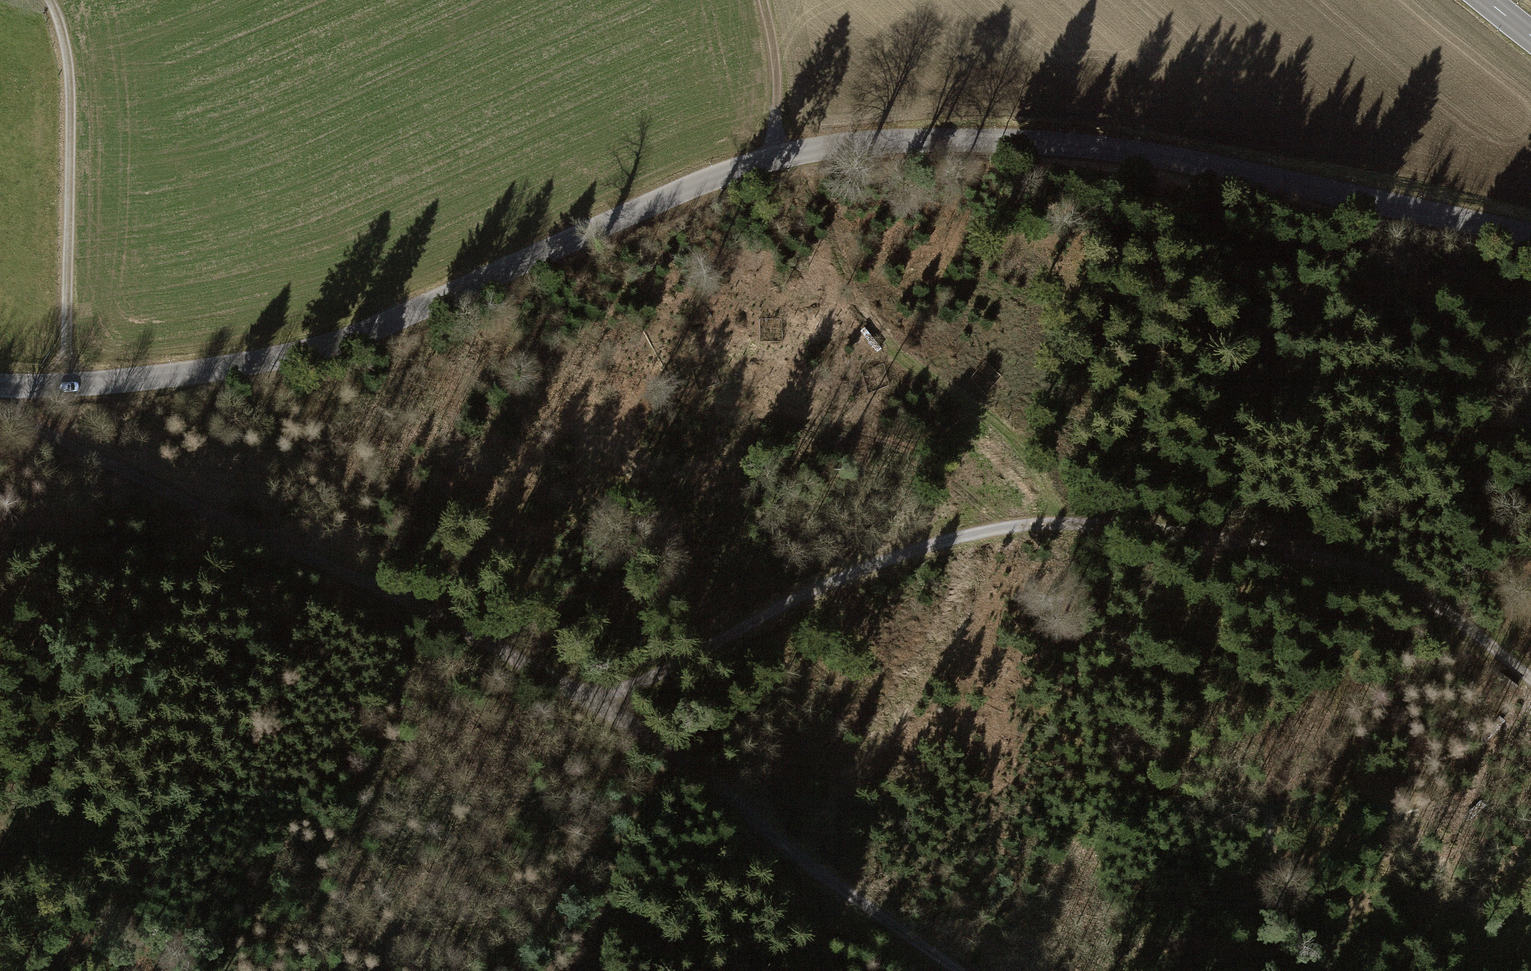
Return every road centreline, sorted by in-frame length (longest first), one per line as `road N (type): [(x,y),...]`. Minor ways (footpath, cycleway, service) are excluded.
road 1 (unclassified): [(1530,236),(1092,144),(992,137),(853,142),(729,173),(318,347),(170,376),(0,384)]
road 2 (track): [(0,404),(55,438),(413,604),(592,701),(687,762),(962,970)]
road 3 (track): [(1530,679),(1443,610),(1364,570),(1198,533),(1063,523),(971,534),(866,568),(592,701)]
road 4 (track): [(66,385),(69,103),(49,0)]
road 5 (track): [(0,757),(61,884),(124,970)]
road 6 (track): [(762,0),(781,155)]
road 7 (track): [(1495,649),(1530,530)]

